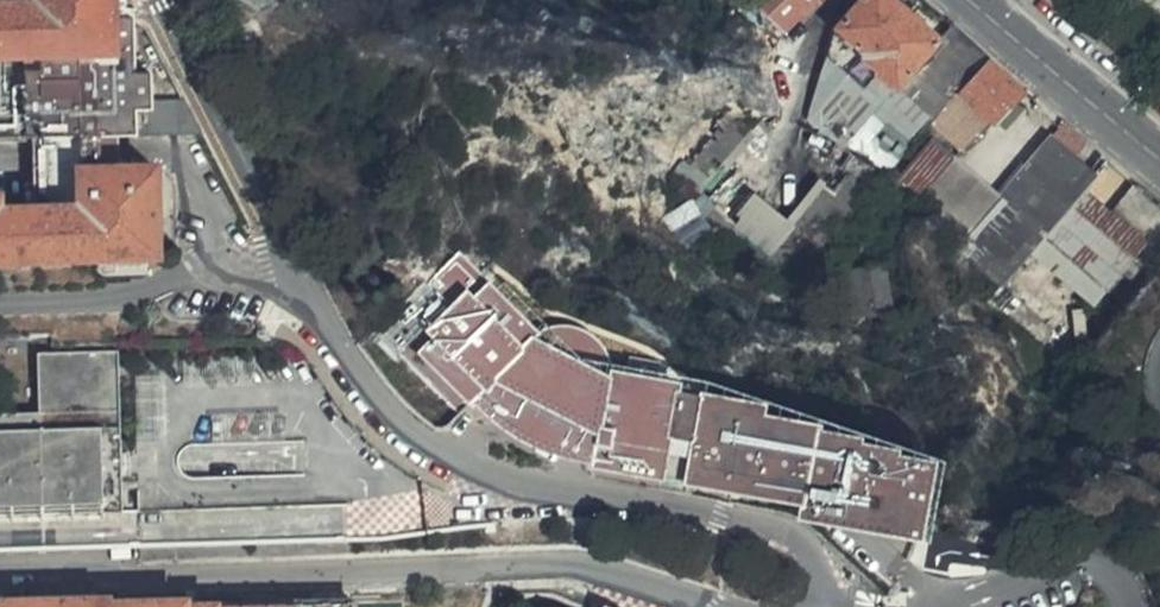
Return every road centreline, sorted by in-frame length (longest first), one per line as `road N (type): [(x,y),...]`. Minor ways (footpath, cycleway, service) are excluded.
road 1 (secondary): [(965,0),(1159,160)]

